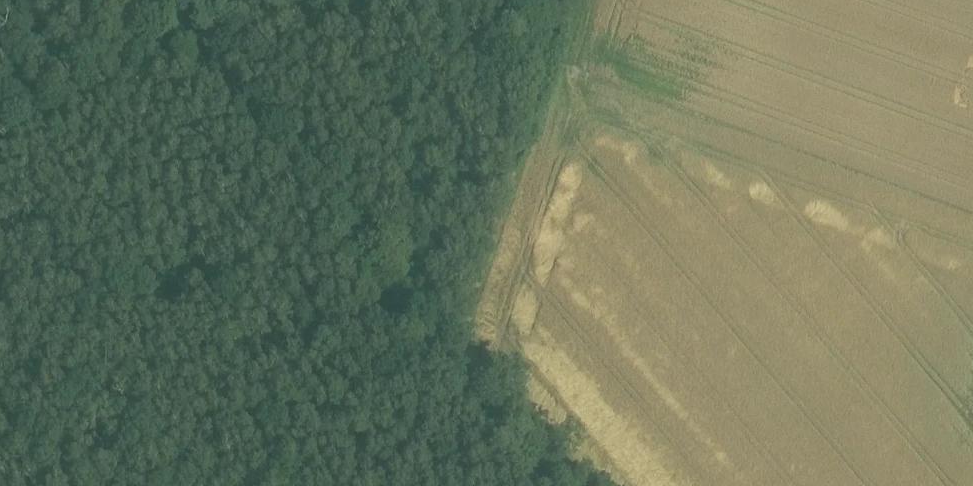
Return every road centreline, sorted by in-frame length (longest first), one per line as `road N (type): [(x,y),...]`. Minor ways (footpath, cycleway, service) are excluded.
road 1 (track): [(595,0),(501,332)]

